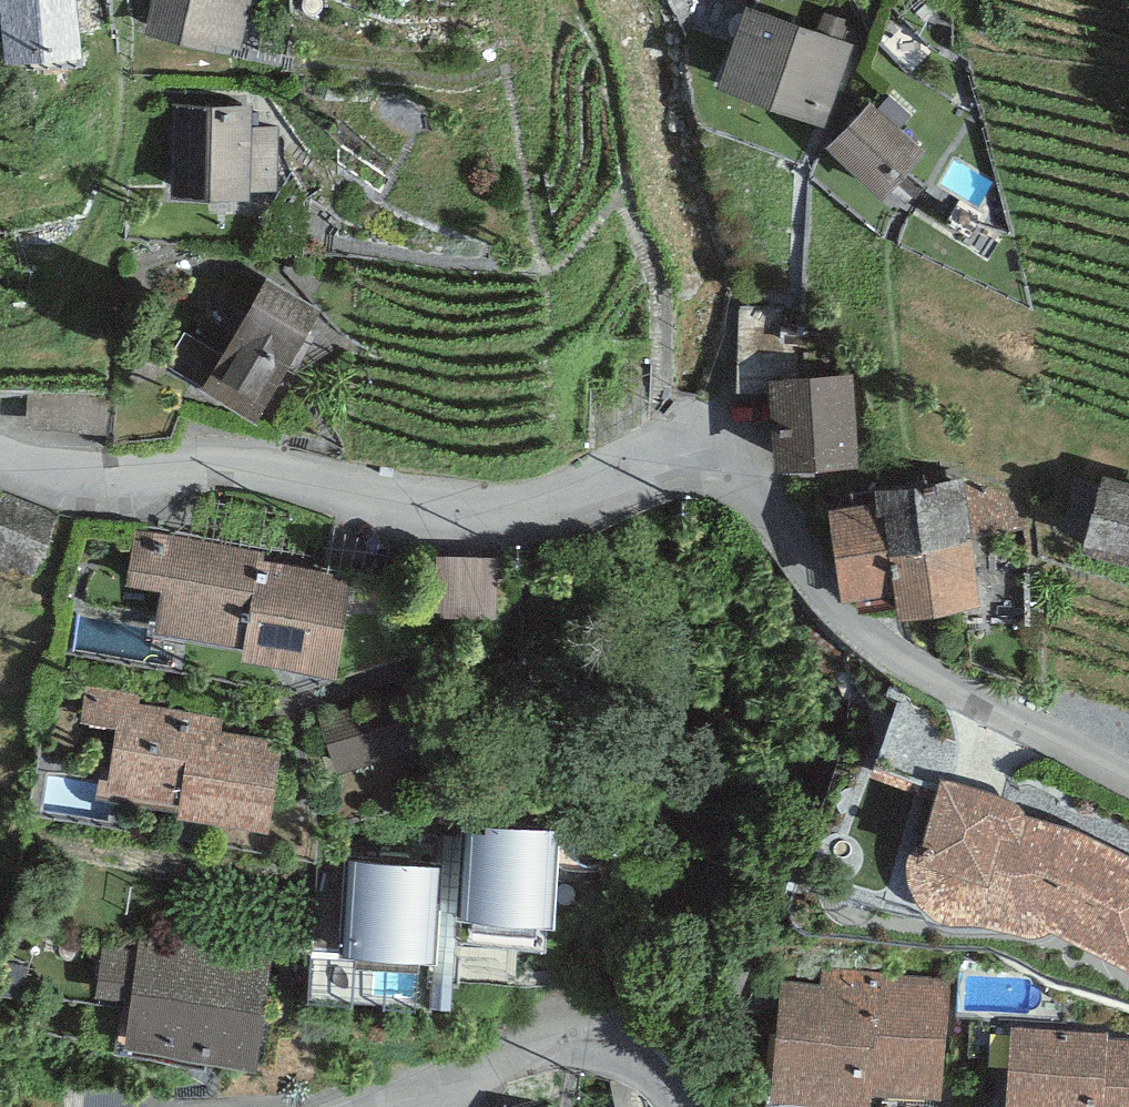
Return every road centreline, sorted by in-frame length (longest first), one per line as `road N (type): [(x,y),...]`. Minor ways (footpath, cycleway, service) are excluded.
road 1 (residential): [(1128,768),(1010,716),(868,632),(834,599),(768,503),(718,465),(647,466),(546,509),(497,517),(439,514),(205,467),(100,468),(0,451)]
road 2 (residential): [(388,1106),(527,1047),(584,1038),(660,1065),(684,1106)]

